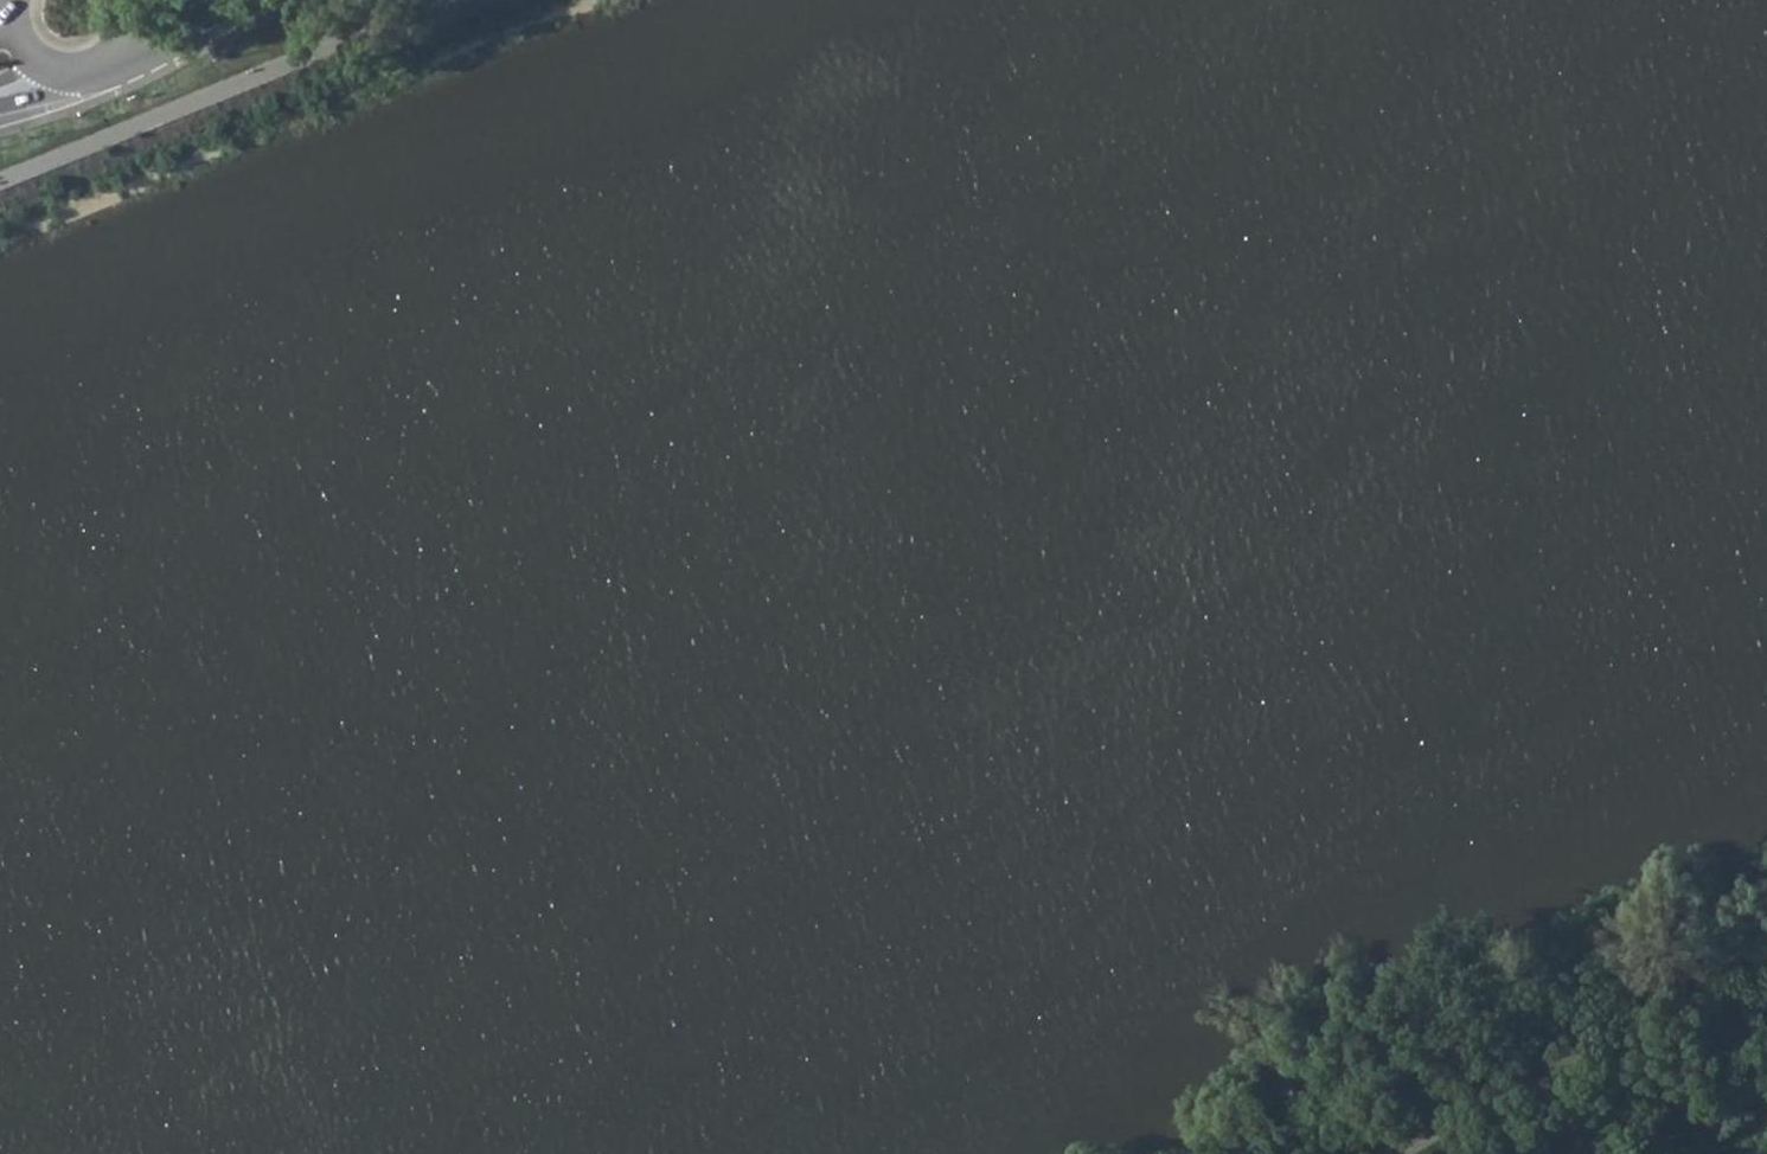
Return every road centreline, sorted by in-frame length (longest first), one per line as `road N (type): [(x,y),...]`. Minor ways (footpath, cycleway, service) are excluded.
road 1 (primary): [(129,49),(256,0)]

